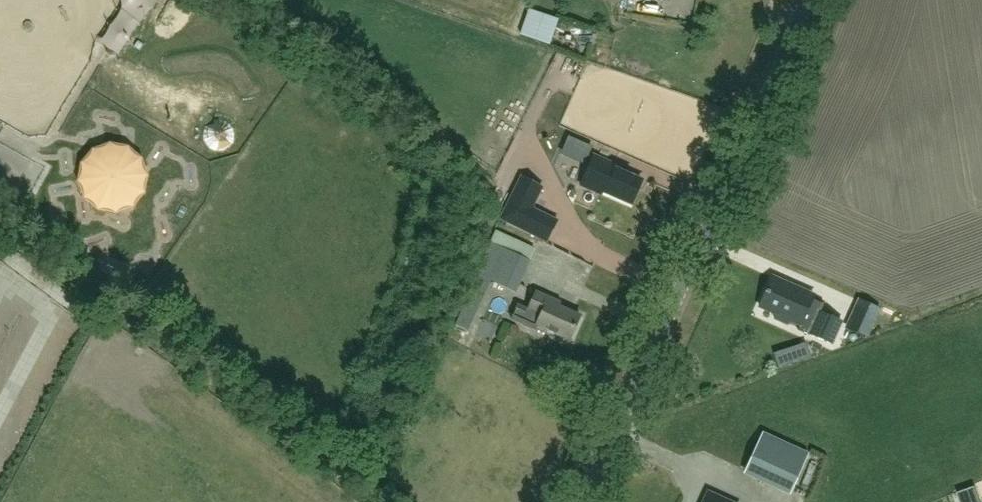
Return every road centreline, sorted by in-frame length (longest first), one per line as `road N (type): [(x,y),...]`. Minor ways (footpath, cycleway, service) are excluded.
road 1 (tertiary): [(589,501),(743,160),(805,0)]

